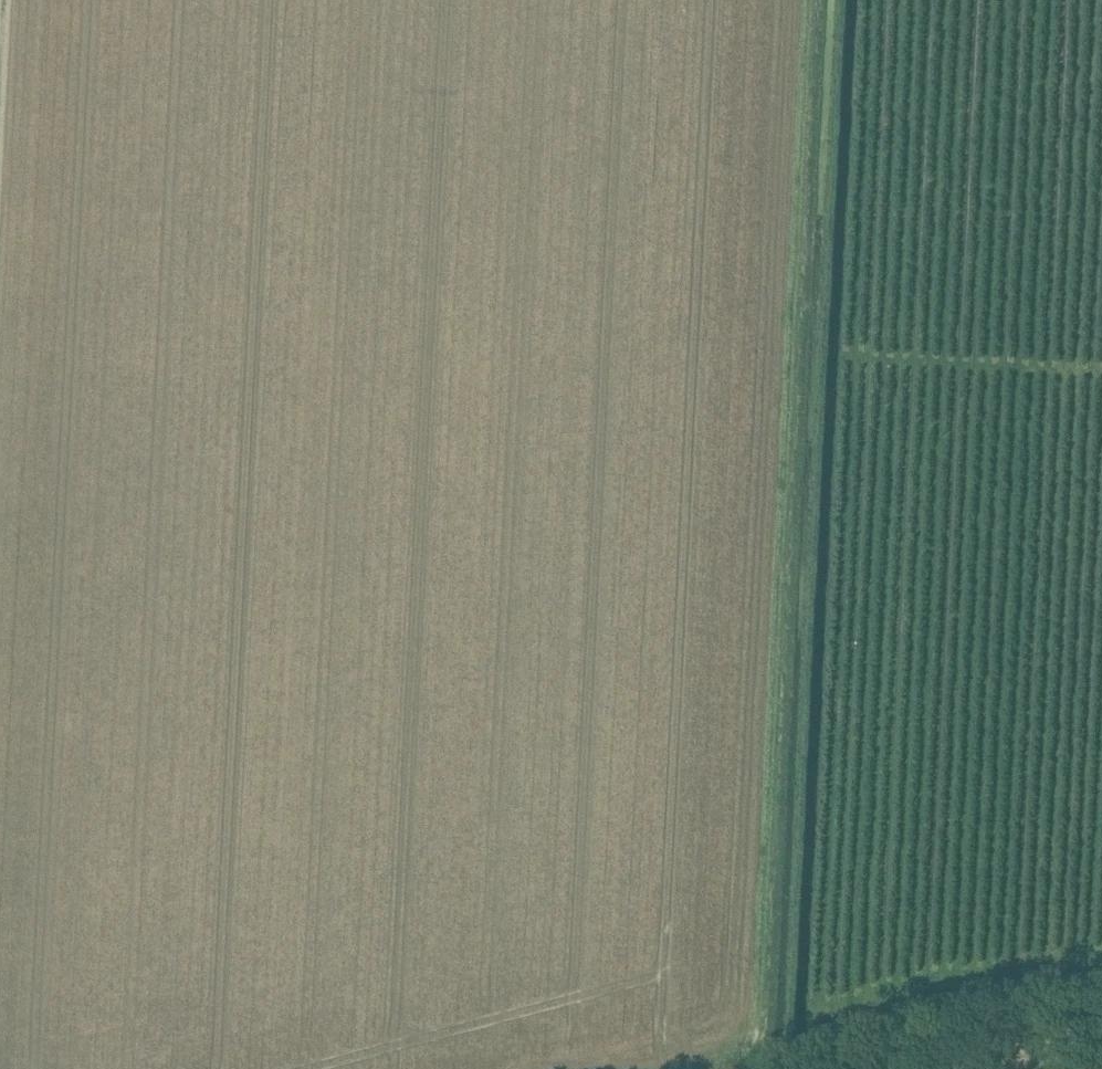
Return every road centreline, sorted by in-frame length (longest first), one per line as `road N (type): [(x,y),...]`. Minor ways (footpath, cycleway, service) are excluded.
road 1 (track): [(911,1068),(1101,1039)]

